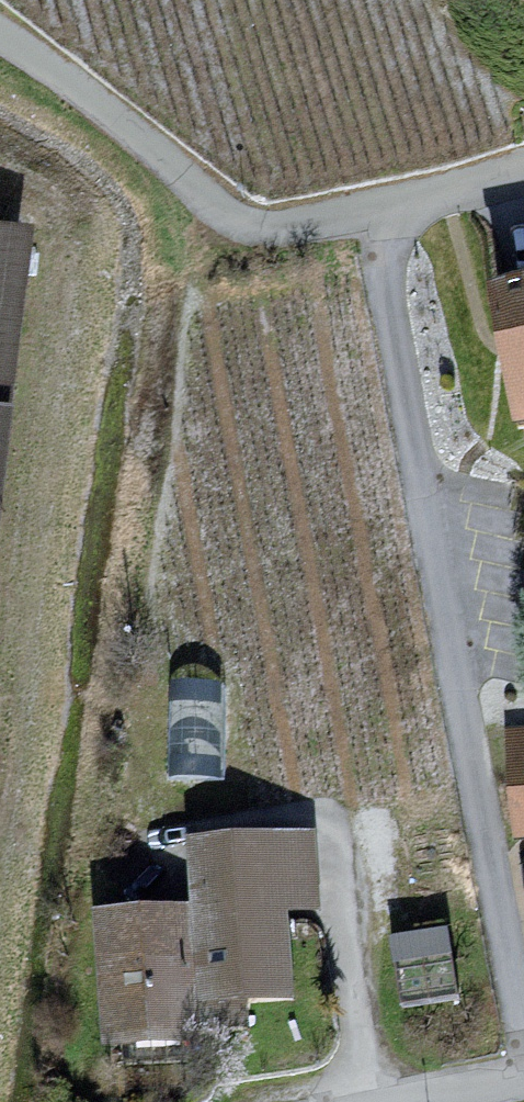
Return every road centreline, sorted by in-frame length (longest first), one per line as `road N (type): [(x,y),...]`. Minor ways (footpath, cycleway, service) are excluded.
road 1 (residential): [(392,207),(388,277),(434,612),(523,1050)]
road 2 (residential): [(392,207),(285,228),(243,223),(0,33)]
road 3 (residential): [(523,1075),(388,1101)]
road 4 (residential): [(523,175),(392,207)]

